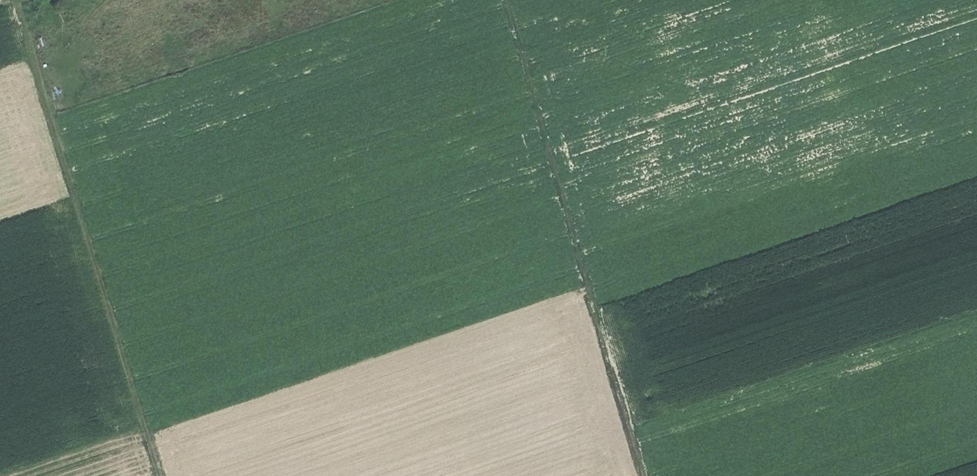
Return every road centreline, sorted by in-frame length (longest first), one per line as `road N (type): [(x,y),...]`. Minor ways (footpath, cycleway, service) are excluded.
road 1 (track): [(508,0),(651,475)]
road 2 (track): [(28,0),(159,475)]

